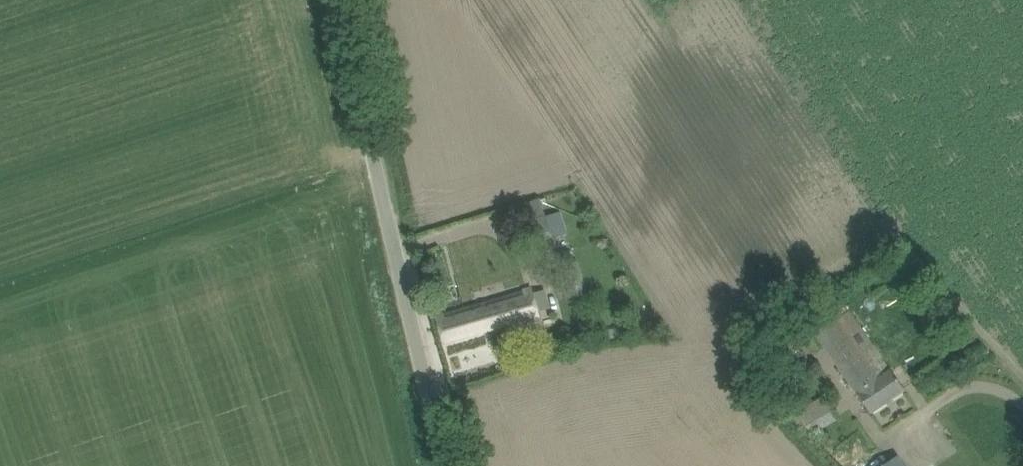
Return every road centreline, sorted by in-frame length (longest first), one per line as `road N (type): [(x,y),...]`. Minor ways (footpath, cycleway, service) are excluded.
road 1 (unclassified): [(448,465),(340,0)]

